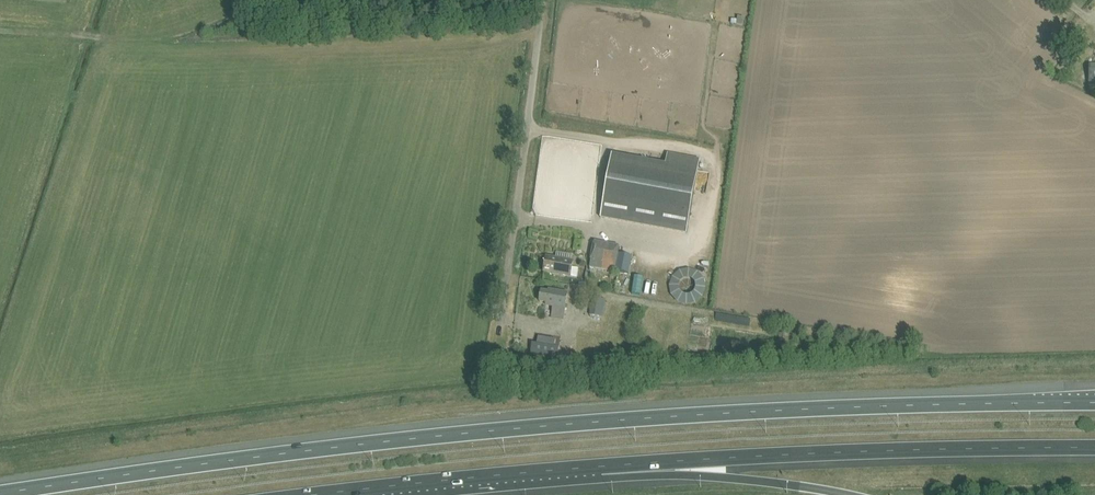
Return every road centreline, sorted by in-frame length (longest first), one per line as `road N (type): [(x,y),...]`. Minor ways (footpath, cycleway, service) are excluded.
road 1 (motorway): [(1094,403),(729,413),(457,435),(0,492)]
road 2 (motorway): [(309,494),(809,453),(1094,447)]
road 3 (unclassified): [(501,320),(542,0)]

